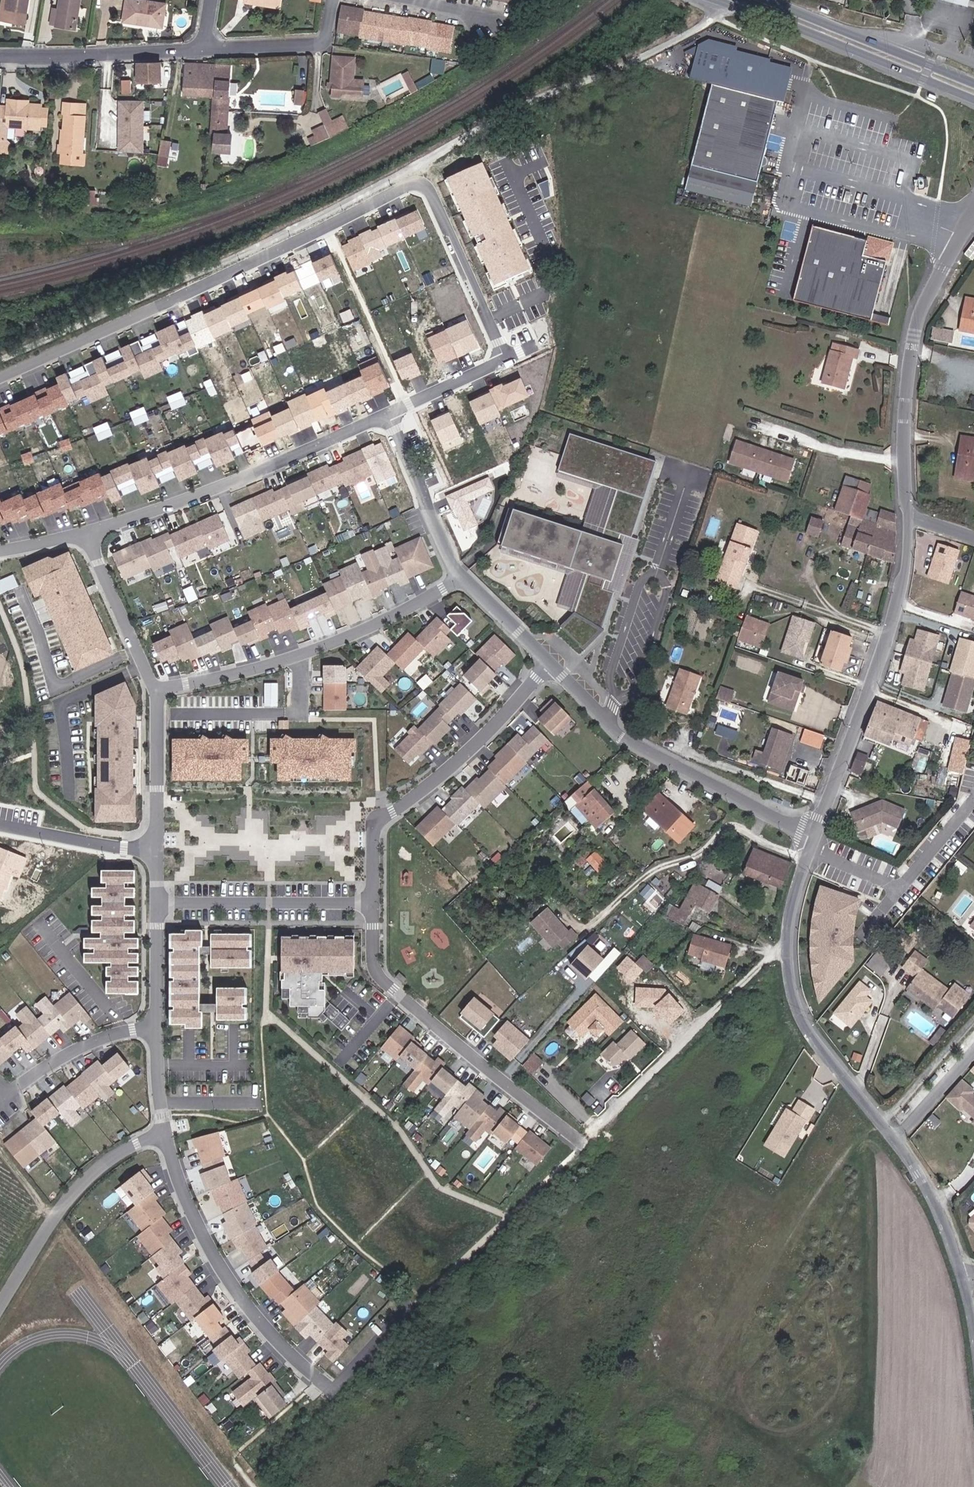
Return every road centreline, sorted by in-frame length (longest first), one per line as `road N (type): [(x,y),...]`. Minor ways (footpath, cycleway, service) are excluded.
road 1 (track): [(735,8),(661,50),(508,112),(328,213),(0,361)]
road 2 (residential): [(0,378),(431,183)]
road 3 (residential): [(380,902),(384,975),(589,1144)]
road 4 (tertiary): [(907,517),(910,573),(818,838)]
road 5 (tertiary): [(818,838),(793,925),(791,984),(812,1043),(890,1134)]
road 6 (residential): [(470,579),(305,655),(164,688)]
road 7 (residential): [(92,532),(394,411)]
road 8 (tertiary): [(973,213),(922,297),(912,345),(907,517)]
road 9 (residential): [(556,663),(629,737),(818,838)]
road 10 (residential): [(556,663),(507,722),(382,824),(380,902)]
road 11 (residential): [(165,1134),(207,1245),(259,1327),(327,1383)]
road 12 (primary): [(712,0),(973,97)]
road 13 (residential): [(165,1134),(94,1176),(0,1311)]
road 14 (residential): [(380,902),(164,902)]
road 15 (residential): [(0,53),(204,49)]
road 16 (residential): [(511,356),(431,183)]
road 17 (residential): [(394,411),(470,579)]
road 18 (residential): [(162,1027),(90,1044),(0,1099)]
road 19 (residential): [(92,532),(164,688)]
road 20 (residential): [(164,850),(0,822)]
road 21 (residential): [(164,688),(164,850)]
road 22 (residential): [(204,49),(321,43),(333,0)]
road 23 (tertiary): [(890,1134),(945,1229),(957,1236),(969,1270)]
road 24 (primary): [(889,48),(768,0)]
road 25 (residential): [(394,411),(511,356)]
road 26 (residential): [(164,902),(162,1027)]
road 27 (residential): [(890,1134),(973,1044)]

